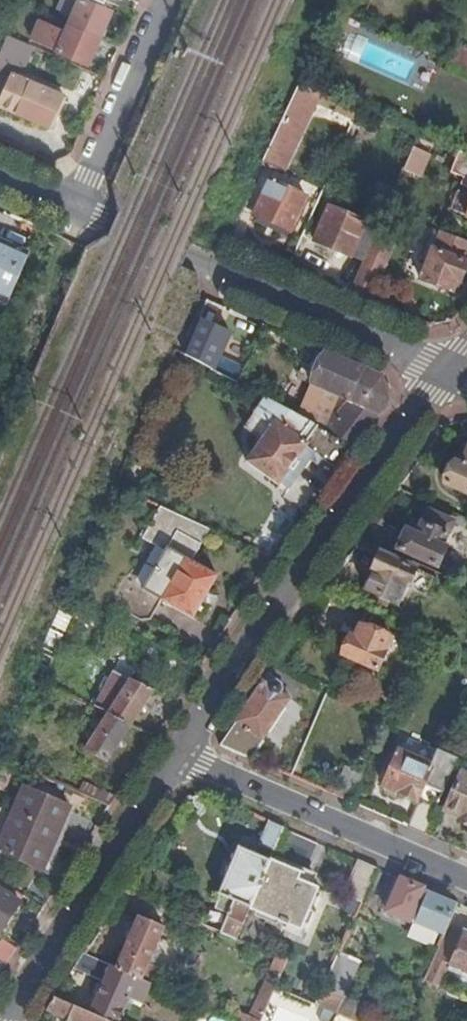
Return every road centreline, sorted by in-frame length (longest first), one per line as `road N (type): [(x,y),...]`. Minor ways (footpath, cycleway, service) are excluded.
road 1 (residential): [(447,370),(181,755)]
road 2 (residential): [(447,370),(79,208)]
road 3 (residential): [(181,755),(8,1020)]
road 4 (residential): [(181,755),(466,880)]
road 5 (residential): [(79,208),(170,0)]

